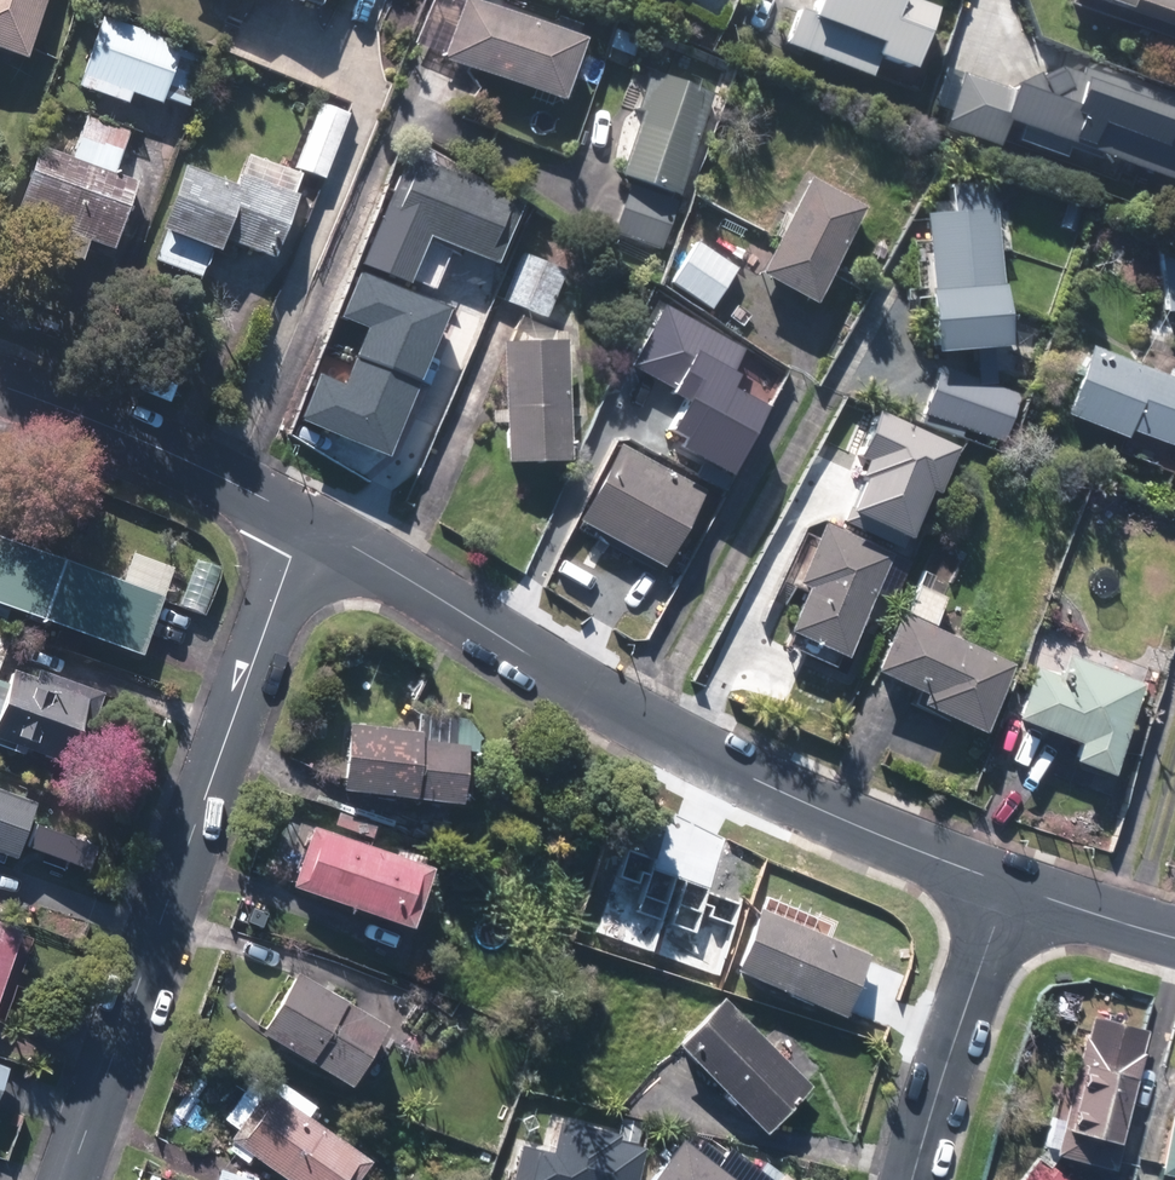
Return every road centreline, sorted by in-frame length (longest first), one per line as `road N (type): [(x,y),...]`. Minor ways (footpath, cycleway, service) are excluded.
road 1 (residential): [(1012,878),(756,779),(532,658),(307,519)]
road 2 (residential): [(307,519),(69,1179)]
road 3 (residential): [(307,519),(0,382)]
road 4 (residential): [(1012,878),(932,1103),(914,1179)]
road 5 (residential): [(1174,935),(1012,878)]

